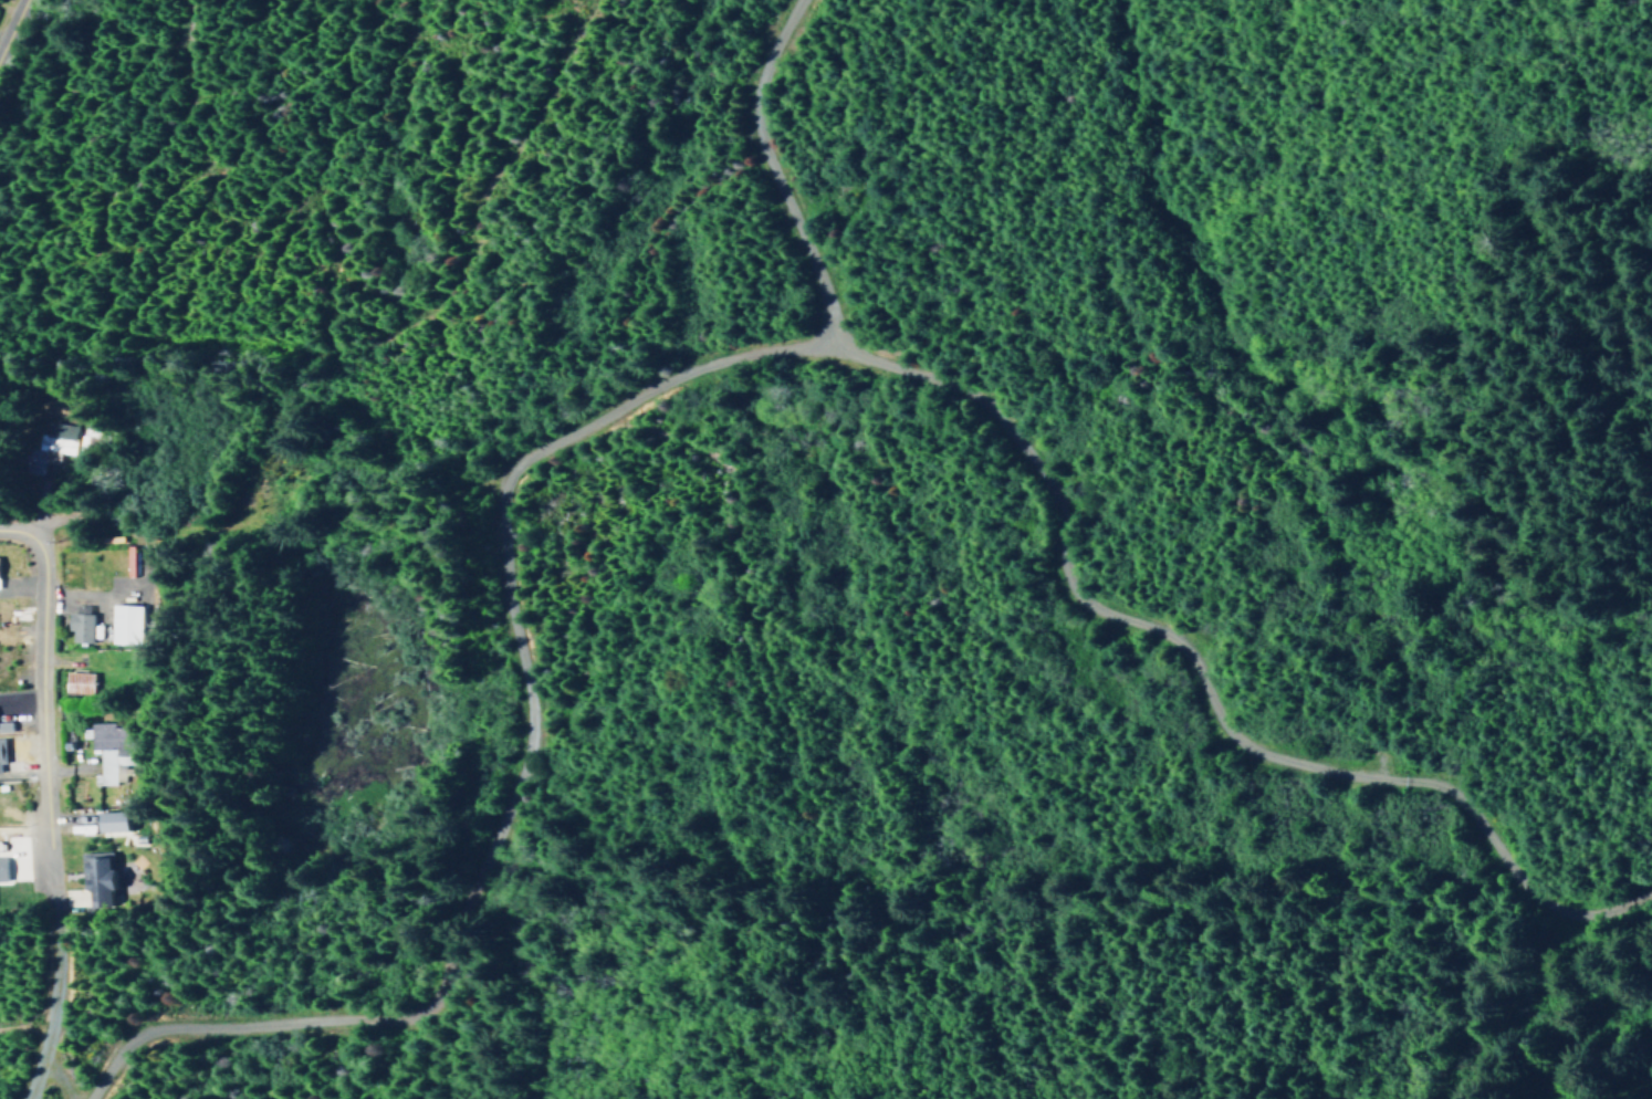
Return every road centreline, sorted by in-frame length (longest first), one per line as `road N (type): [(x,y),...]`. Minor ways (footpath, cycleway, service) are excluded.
road 1 (residential): [(53,889),(41,715),(42,568),(28,532)]
road 2 (track): [(53,889),(54,992),(45,1058),(30,1098)]

